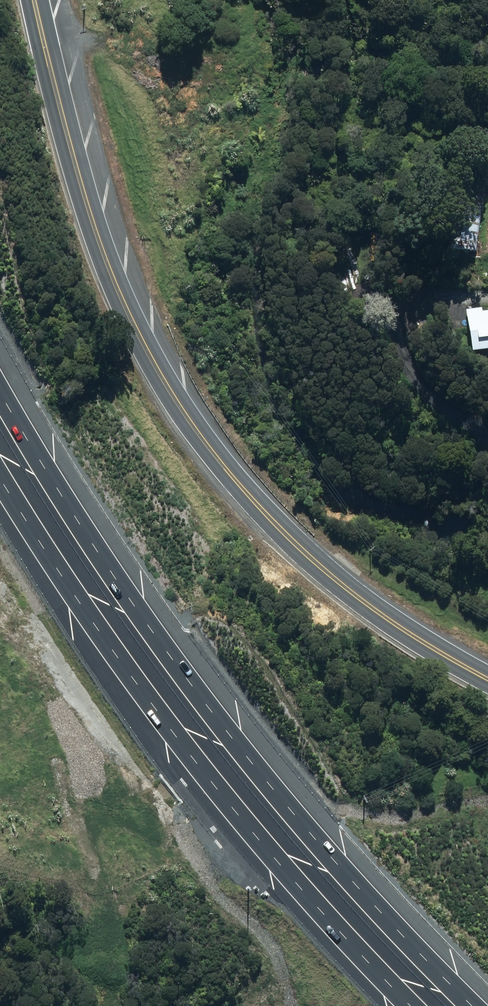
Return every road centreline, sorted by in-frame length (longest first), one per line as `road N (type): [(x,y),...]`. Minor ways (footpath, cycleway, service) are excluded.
road 1 (primary): [(33,0),(98,247),(128,317),(197,433),(320,566),(487,679)]
road 2 (motorway): [(0,388),(181,674),(394,927),(476,1005)]
road 3 (motorway): [(412,1005),(254,833),(151,700),(0,464)]

